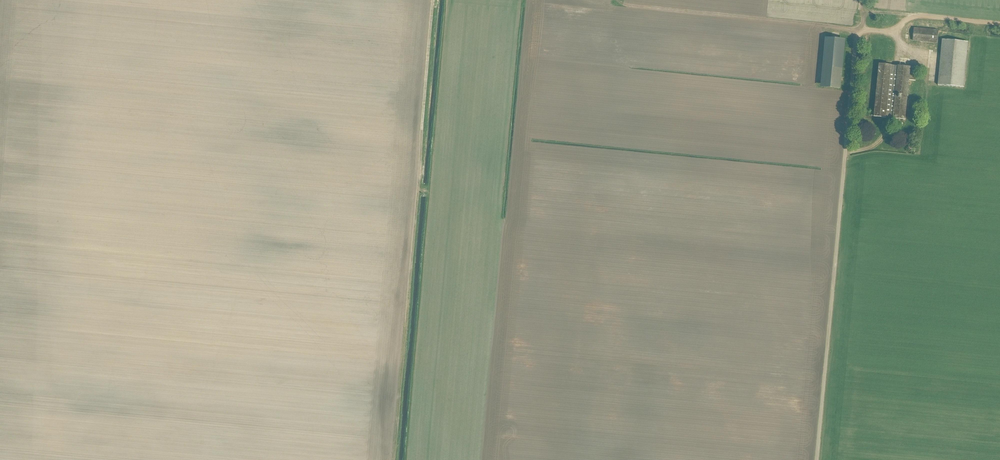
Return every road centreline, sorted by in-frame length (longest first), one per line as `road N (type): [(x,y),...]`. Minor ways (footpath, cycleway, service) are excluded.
road 1 (track): [(817,459),(860,8)]
road 2 (track): [(999,24),(915,16),(889,31),(858,29)]

